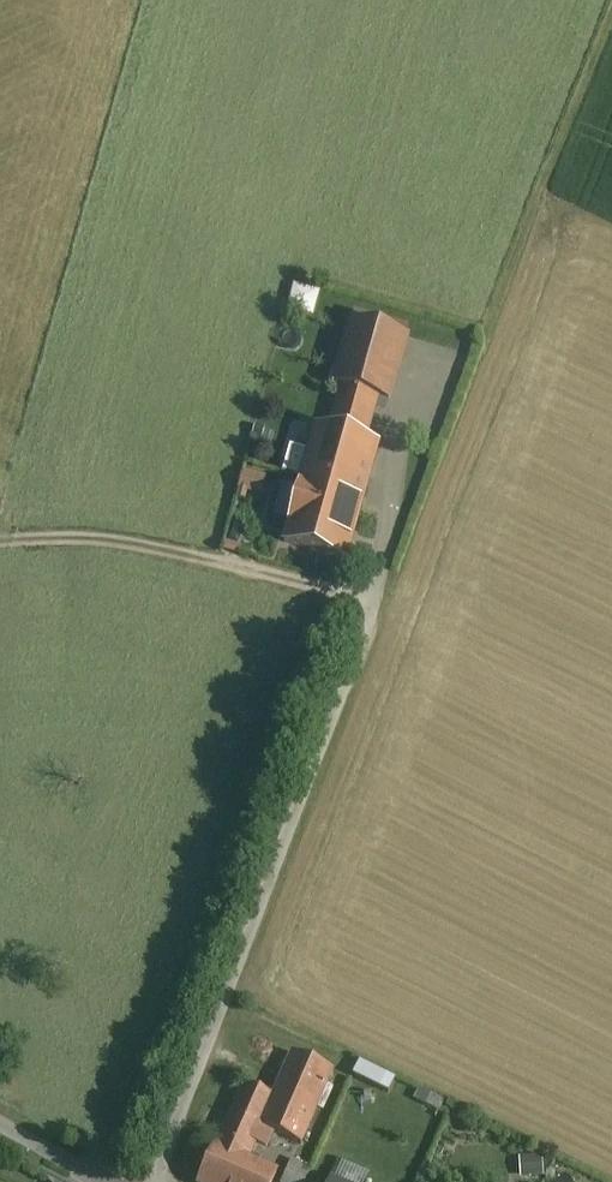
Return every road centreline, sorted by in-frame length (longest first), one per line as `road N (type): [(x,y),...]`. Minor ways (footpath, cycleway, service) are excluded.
road 1 (track): [(373,599),(144,546),(0,541)]

